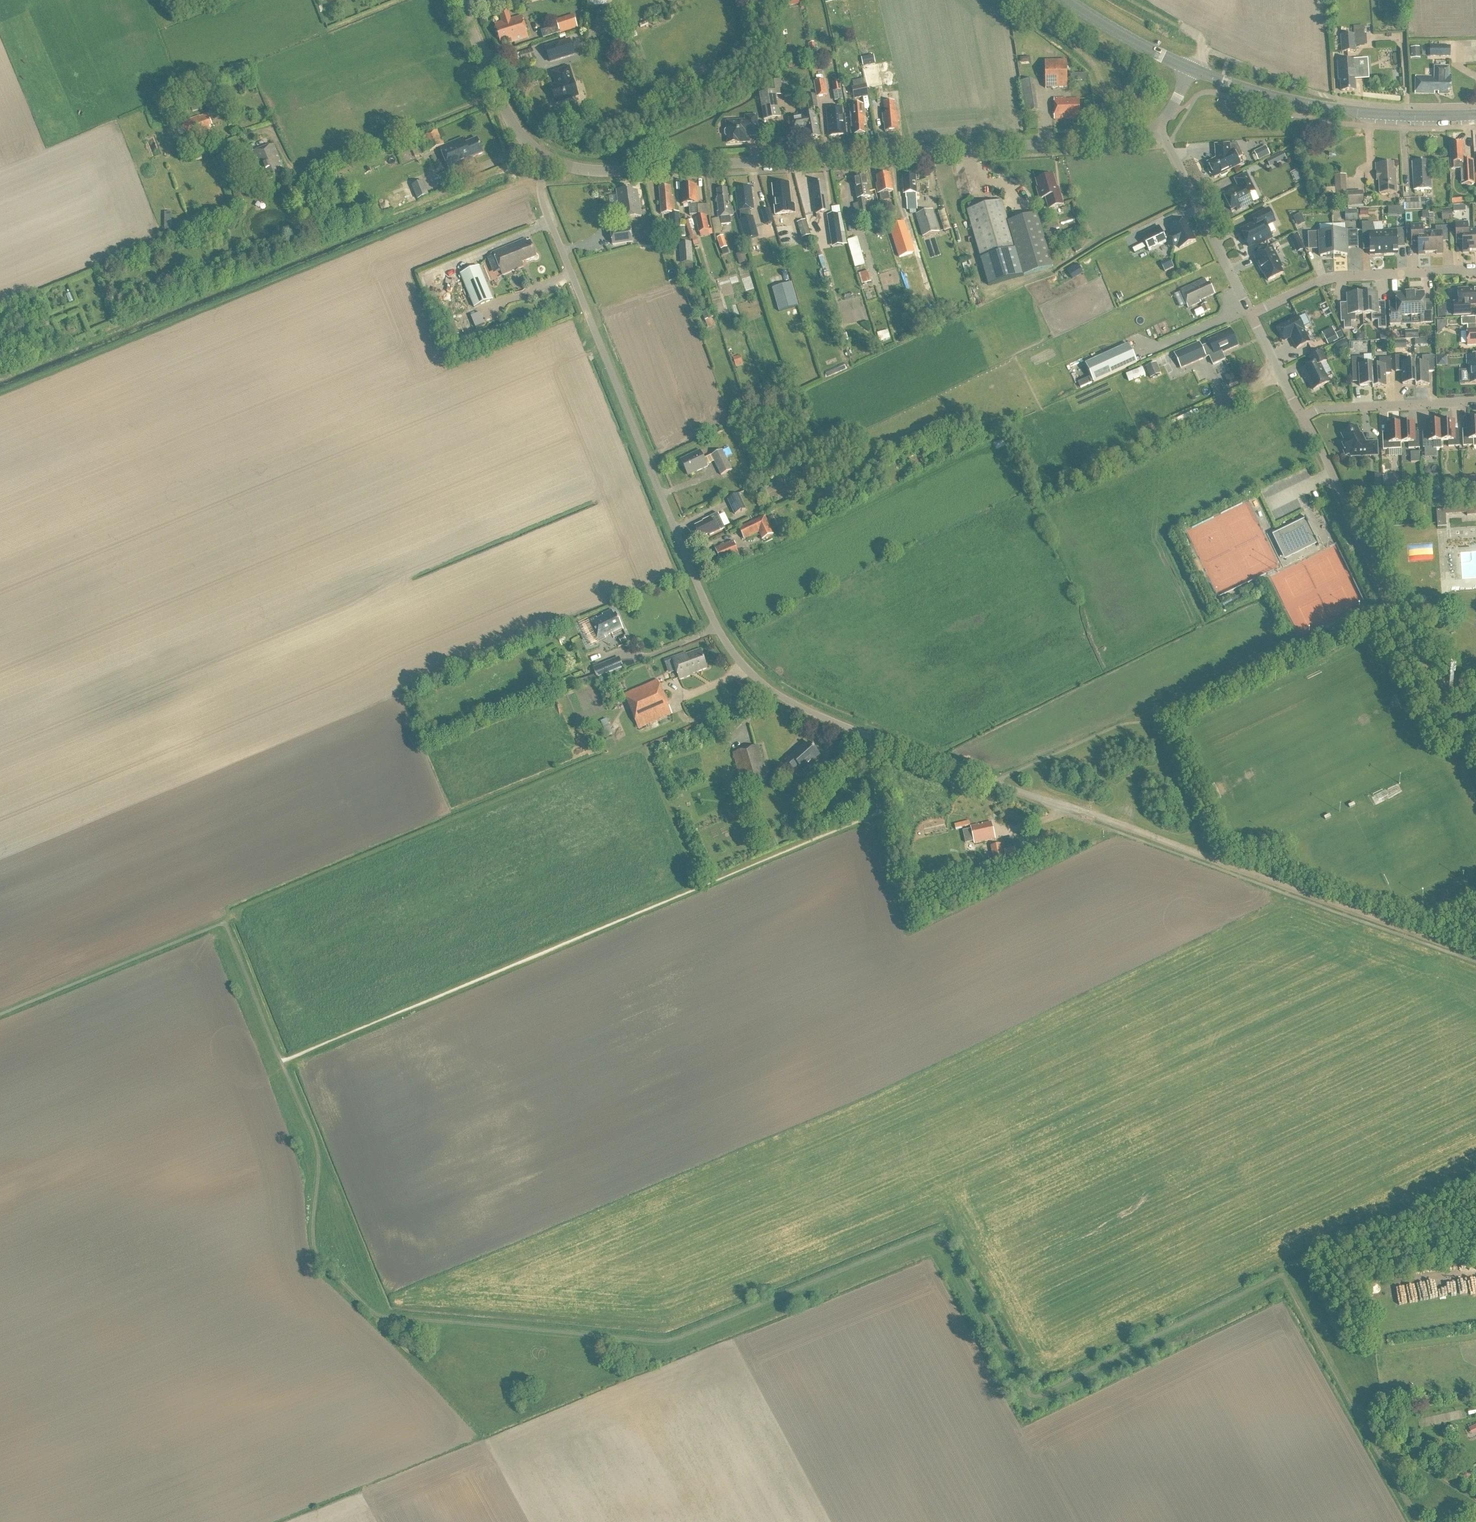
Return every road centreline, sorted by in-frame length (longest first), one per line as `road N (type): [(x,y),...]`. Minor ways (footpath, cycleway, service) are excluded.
road 1 (residential): [(1080,812),(816,715),(774,694),(736,658),(709,611),(539,190),(548,161)]
road 2 (track): [(870,737),(866,759),(882,812),(282,1061)]
road 3 (residential): [(548,161),(604,172),(1124,139),(1157,127)]
road 4 (track): [(1475,955),(1080,812)]
road 5 (unclassified): [(1459,728),(1445,716),(1302,420)]
road 6 (primary): [(1475,116),(1313,107),(1191,70)]
road 7 (residential): [(1250,315),(1341,277),(1475,272)]
road 8 (track): [(297,174),(498,93)]
road 9 (unclassified): [(1250,315),(1157,127)]
road 10 (residential): [(548,161),(524,139),(498,93),(459,0)]
road 11 (residential): [(1302,420),(1319,410),(1475,402)]
road 12 (primary): [(1191,70),(1064,0)]

